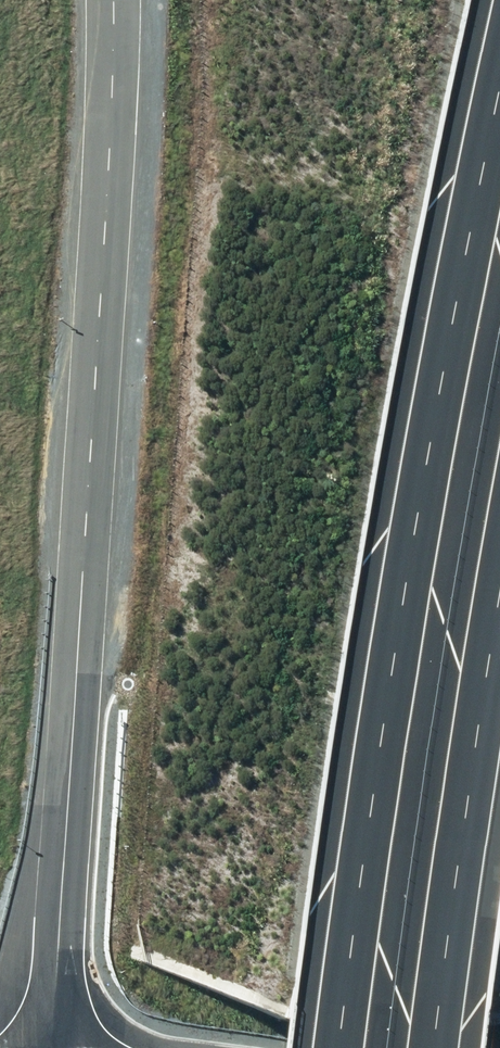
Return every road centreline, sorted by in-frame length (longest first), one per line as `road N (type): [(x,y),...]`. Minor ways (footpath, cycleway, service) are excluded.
road 1 (unclassified): [(50,1047),(104,0)]
road 2 (motorway): [(335,1047),(394,650),(499,112)]
road 3 (motorway): [(499,603),(434,1047)]

